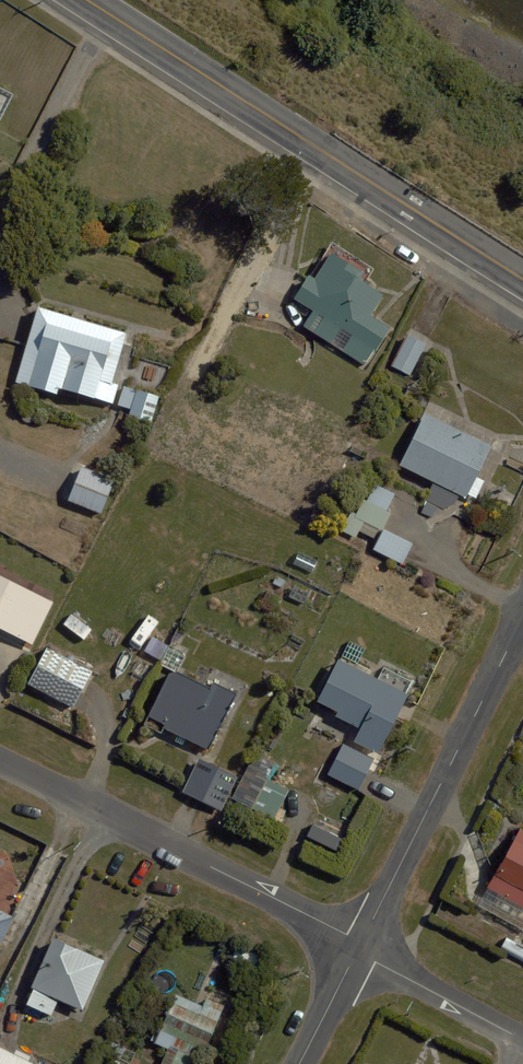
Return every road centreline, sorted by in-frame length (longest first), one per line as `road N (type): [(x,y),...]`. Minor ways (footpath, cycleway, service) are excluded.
road 1 (residential): [(0,756),(359,947)]
road 2 (residential): [(359,947),(522,617)]
road 3 (primary): [(108,14),(407,205)]
road 4 (unclassified): [(108,14),(0,210)]
road 5 (residential): [(359,947),(375,962),(522,1040)]
road 6 (primary): [(522,279),(407,205)]
road 7 (residential): [(299,1063),(359,947)]

